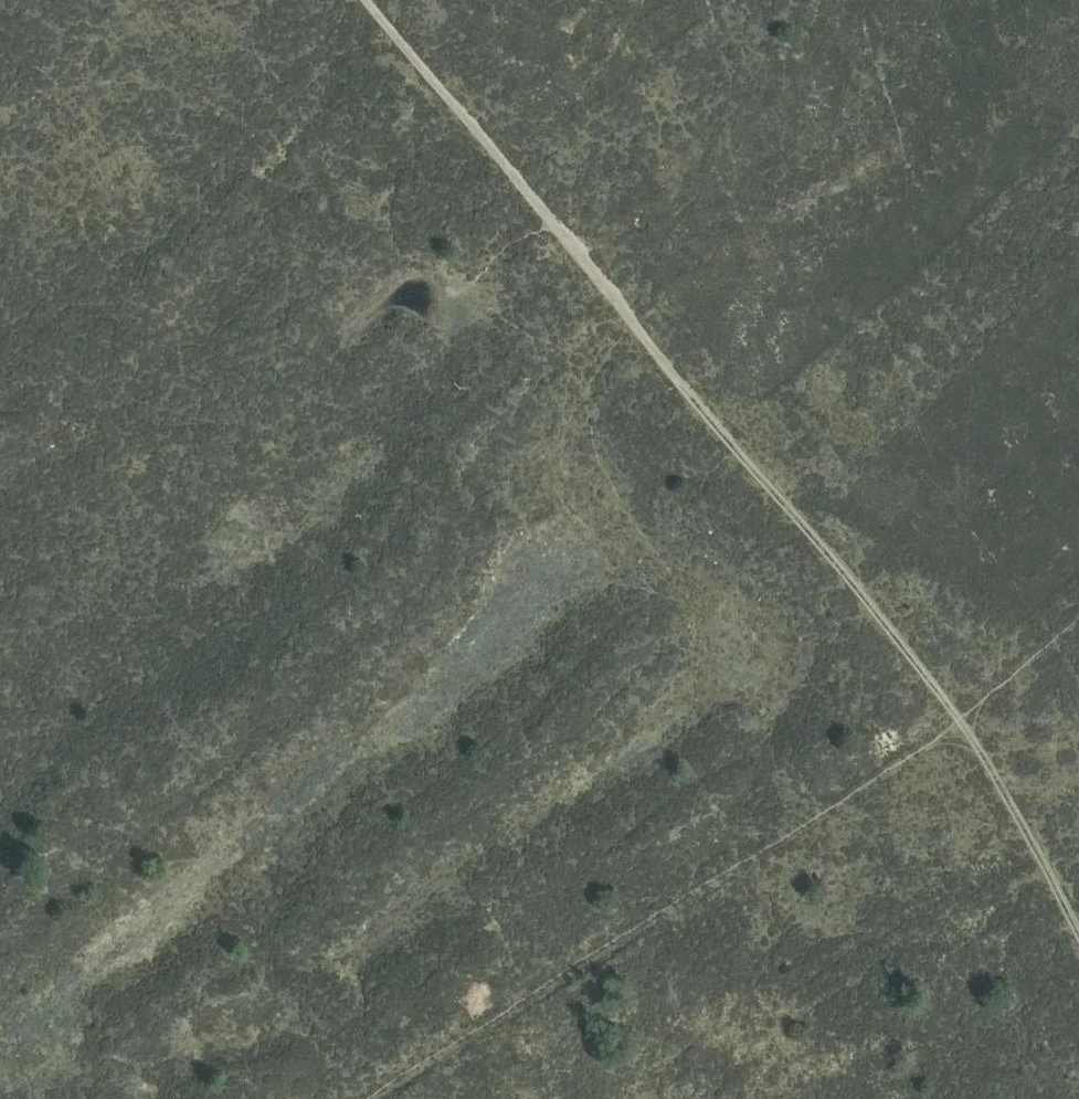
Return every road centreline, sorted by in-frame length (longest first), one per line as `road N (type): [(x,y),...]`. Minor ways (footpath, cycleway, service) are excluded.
road 1 (track): [(379,0),(958,717),(1078,932)]

